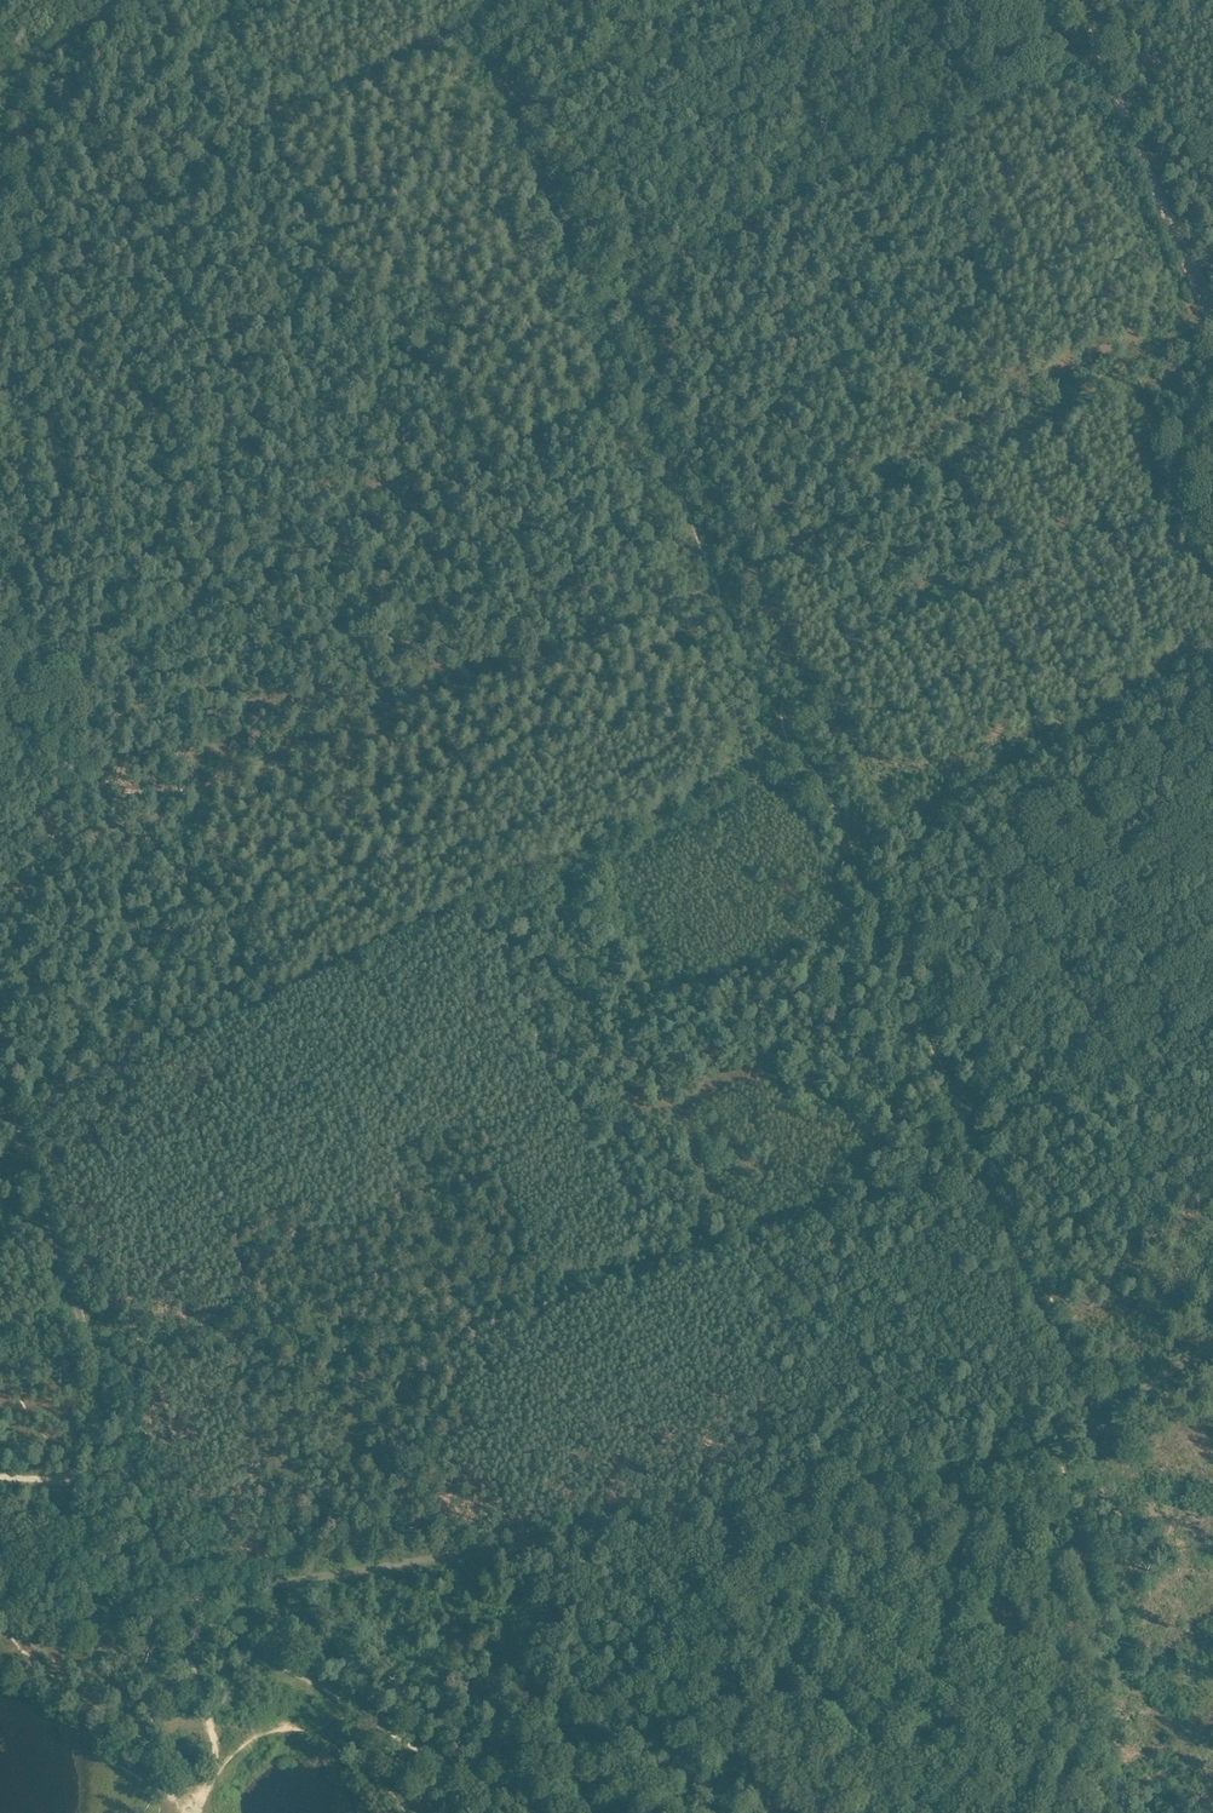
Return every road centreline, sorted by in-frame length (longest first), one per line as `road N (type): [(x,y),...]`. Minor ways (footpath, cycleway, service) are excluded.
road 1 (track): [(1212,1345),(1081,1450),(509,1543),(174,1607)]
road 2 (track): [(133,1489),(0,1093)]
road 3 (track): [(1081,1450),(1076,1467),(1132,1812)]
road 4 (track): [(133,1489),(0,1480)]
road 5 (track): [(174,1607),(133,1489)]

